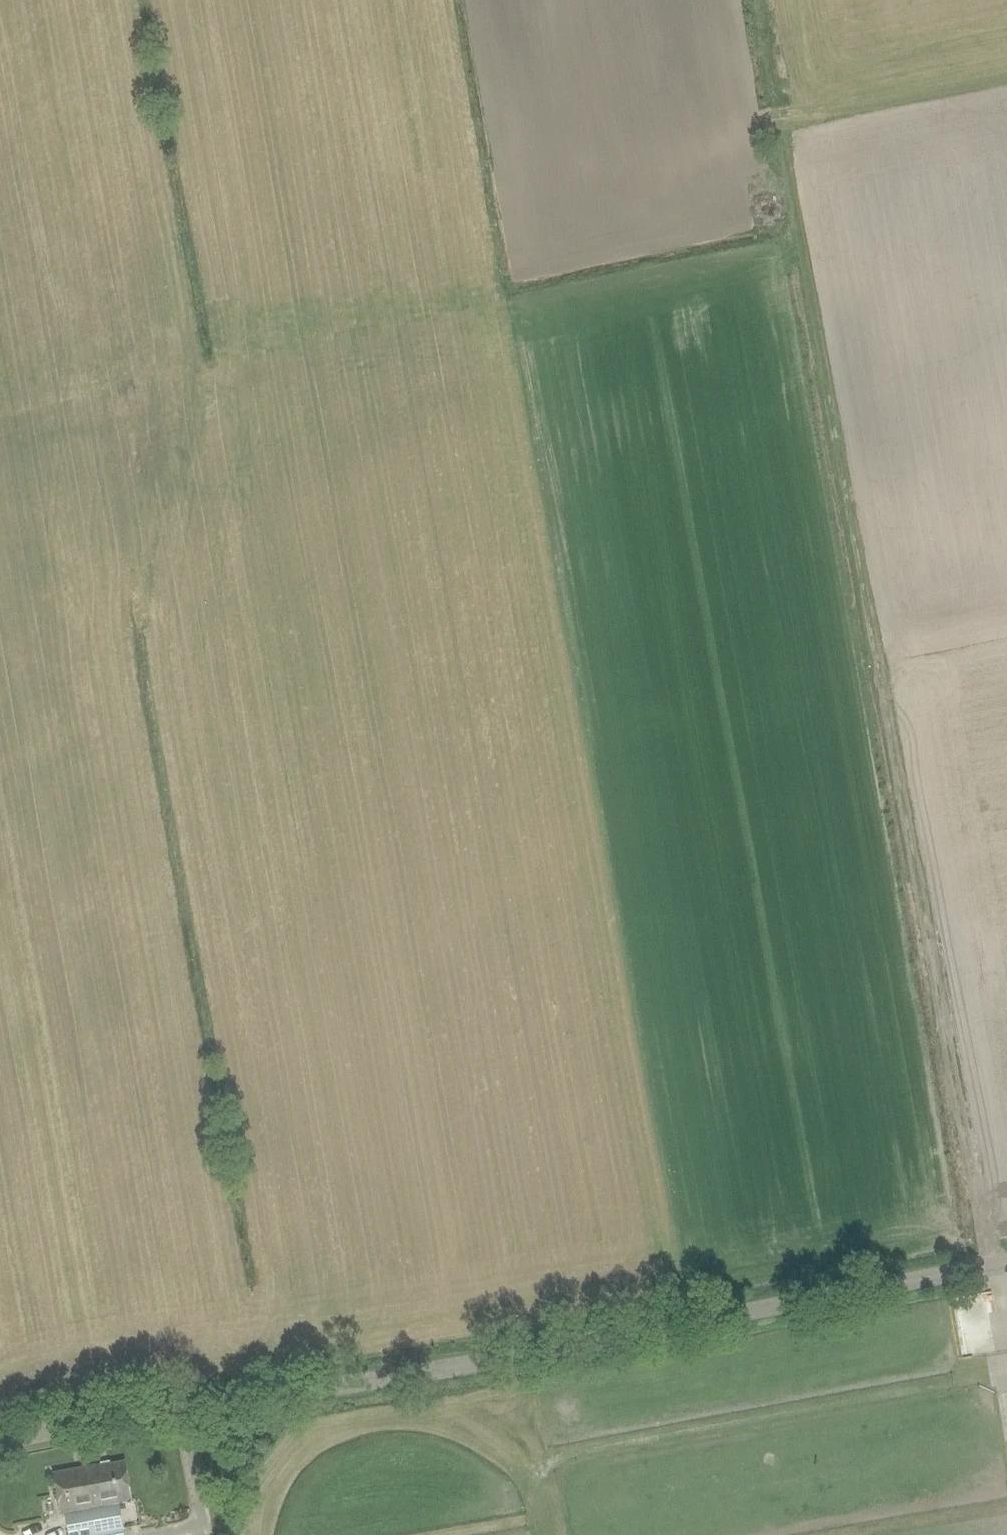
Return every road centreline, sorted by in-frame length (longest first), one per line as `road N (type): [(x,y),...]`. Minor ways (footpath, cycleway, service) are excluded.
road 1 (track): [(762,0),(989,1266)]
road 2 (tertiary): [(0,1442),(1006,1263)]
road 3 (track): [(126,0),(190,347)]

